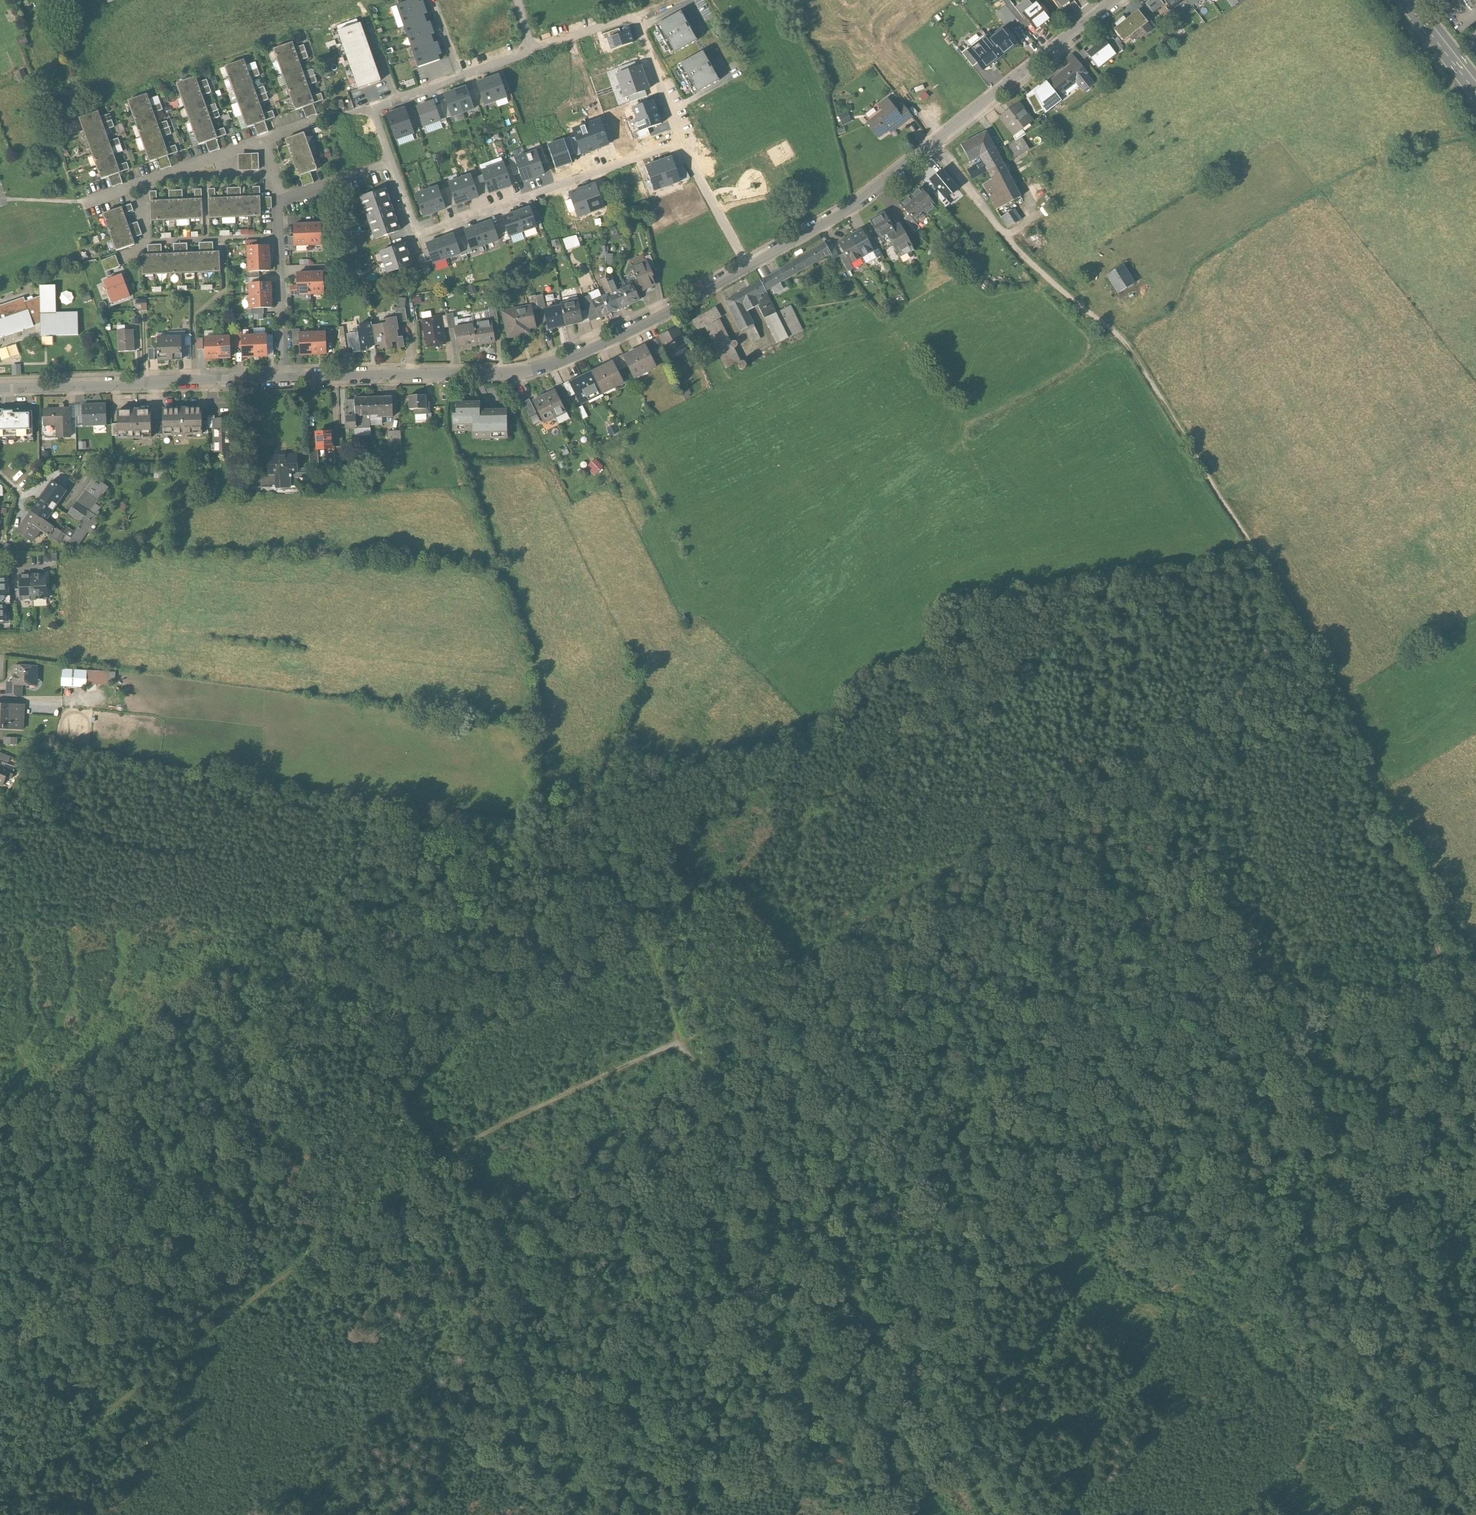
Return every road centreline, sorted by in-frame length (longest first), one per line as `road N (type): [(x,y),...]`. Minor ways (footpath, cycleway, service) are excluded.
road 1 (track): [(0,1498),(404,1177),(679,1041)]
road 2 (track): [(932,143),(1021,254),(1132,352),(1313,643)]
road 3 (track): [(679,1041),(1000,1514)]
road 4 (residential): [(747,267),(625,334),(539,368),(284,378)]
road 5 (residential): [(1116,0),(848,210),(747,267)]
road 6 (track): [(1313,643),(1371,767),(1382,823),(1475,1021)]
road 7 (residential): [(680,142),(422,234),(391,162)]
road 8 (residential): [(284,378),(0,389)]
road 9 (residential): [(680,142),(633,19),(532,51)]
road 10 (track): [(897,1365),(1094,1233)]
road 11 (track): [(403,1514),(482,1453),(552,1514)]
road 12 (residential): [(279,202),(284,378)]
road 13 (residential): [(747,267),(680,142)]
road 14 (residential): [(137,185),(264,141)]
road 15 (track): [(679,1041),(635,926)]

